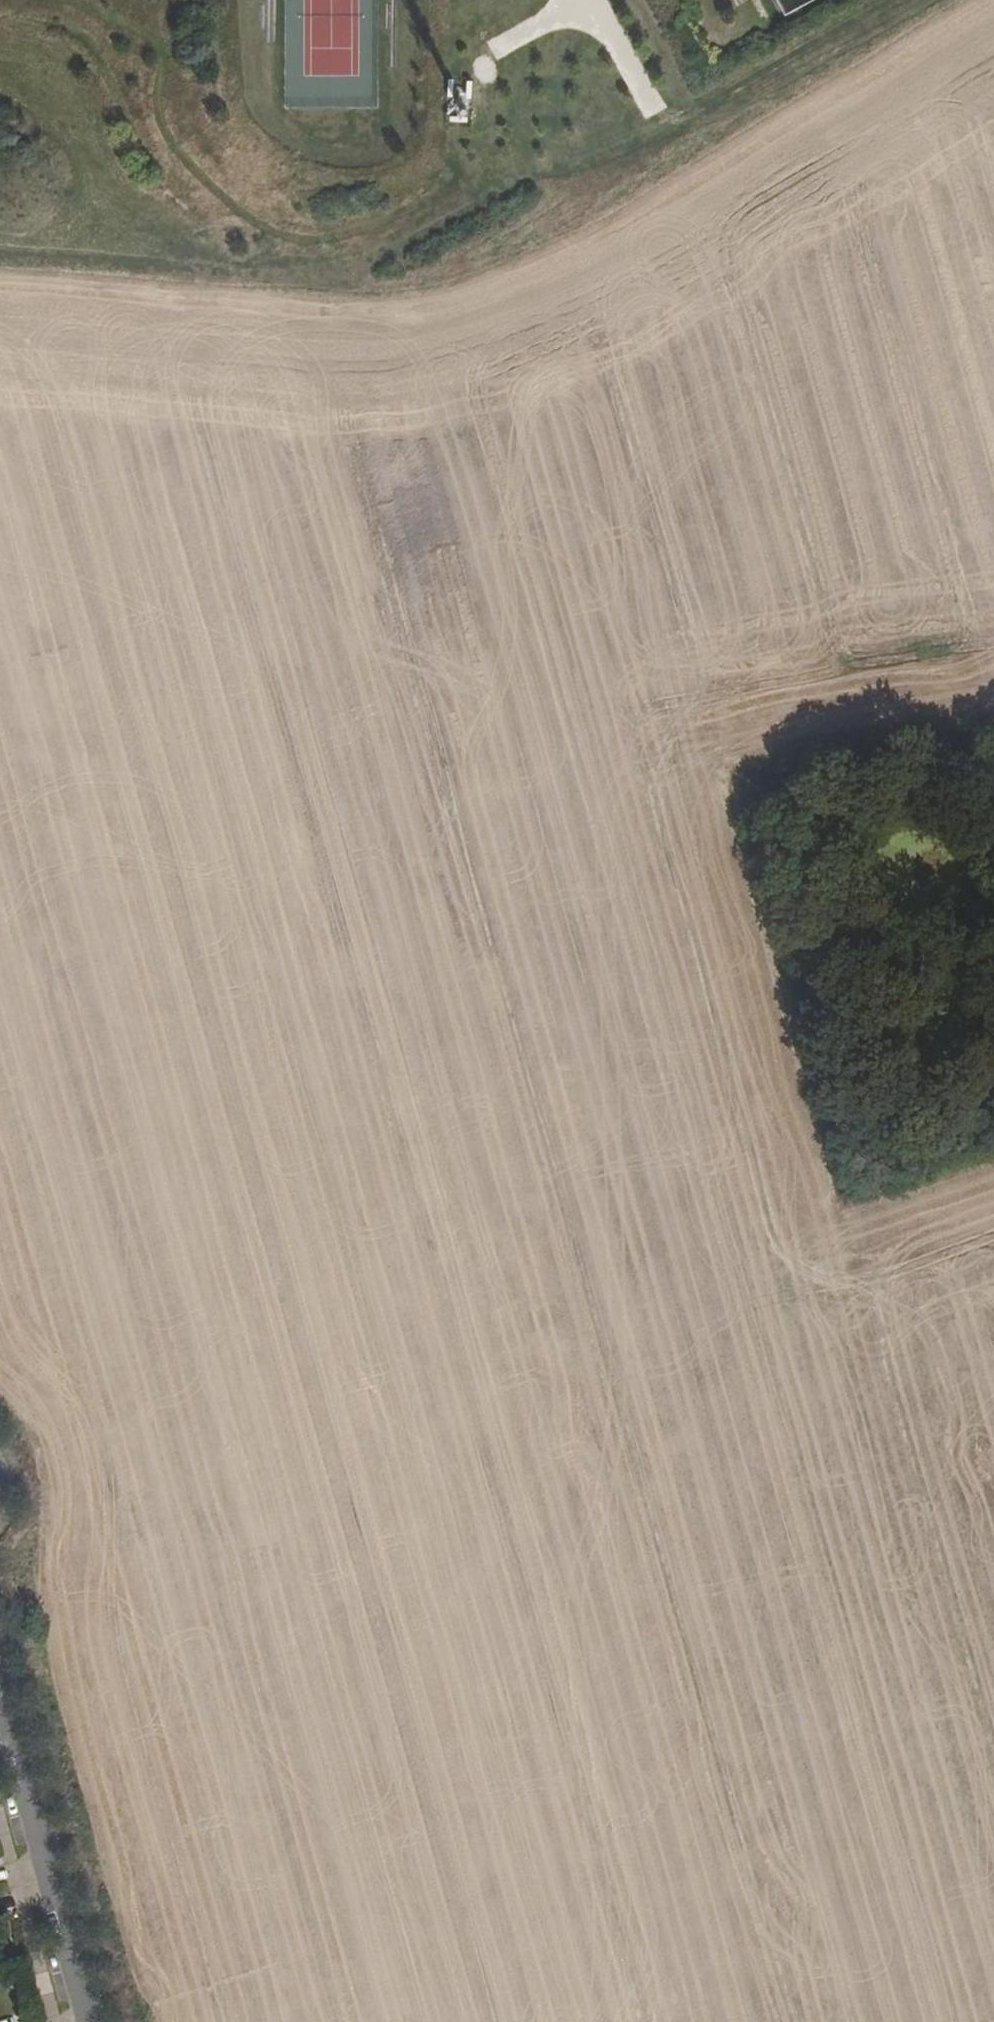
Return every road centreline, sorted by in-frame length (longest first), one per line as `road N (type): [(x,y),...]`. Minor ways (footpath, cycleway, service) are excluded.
road 1 (tertiary): [(0,1711),(85,2021)]

